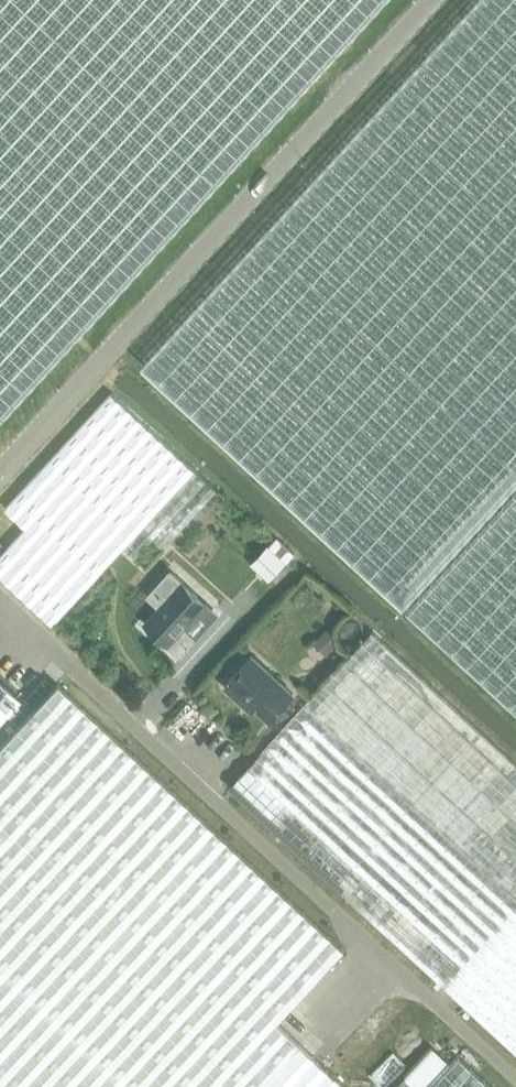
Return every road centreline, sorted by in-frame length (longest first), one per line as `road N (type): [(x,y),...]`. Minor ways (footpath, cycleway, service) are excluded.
road 1 (unclassified): [(515,1077),(0,599)]
road 2 (unclassified): [(0,476),(424,0)]

